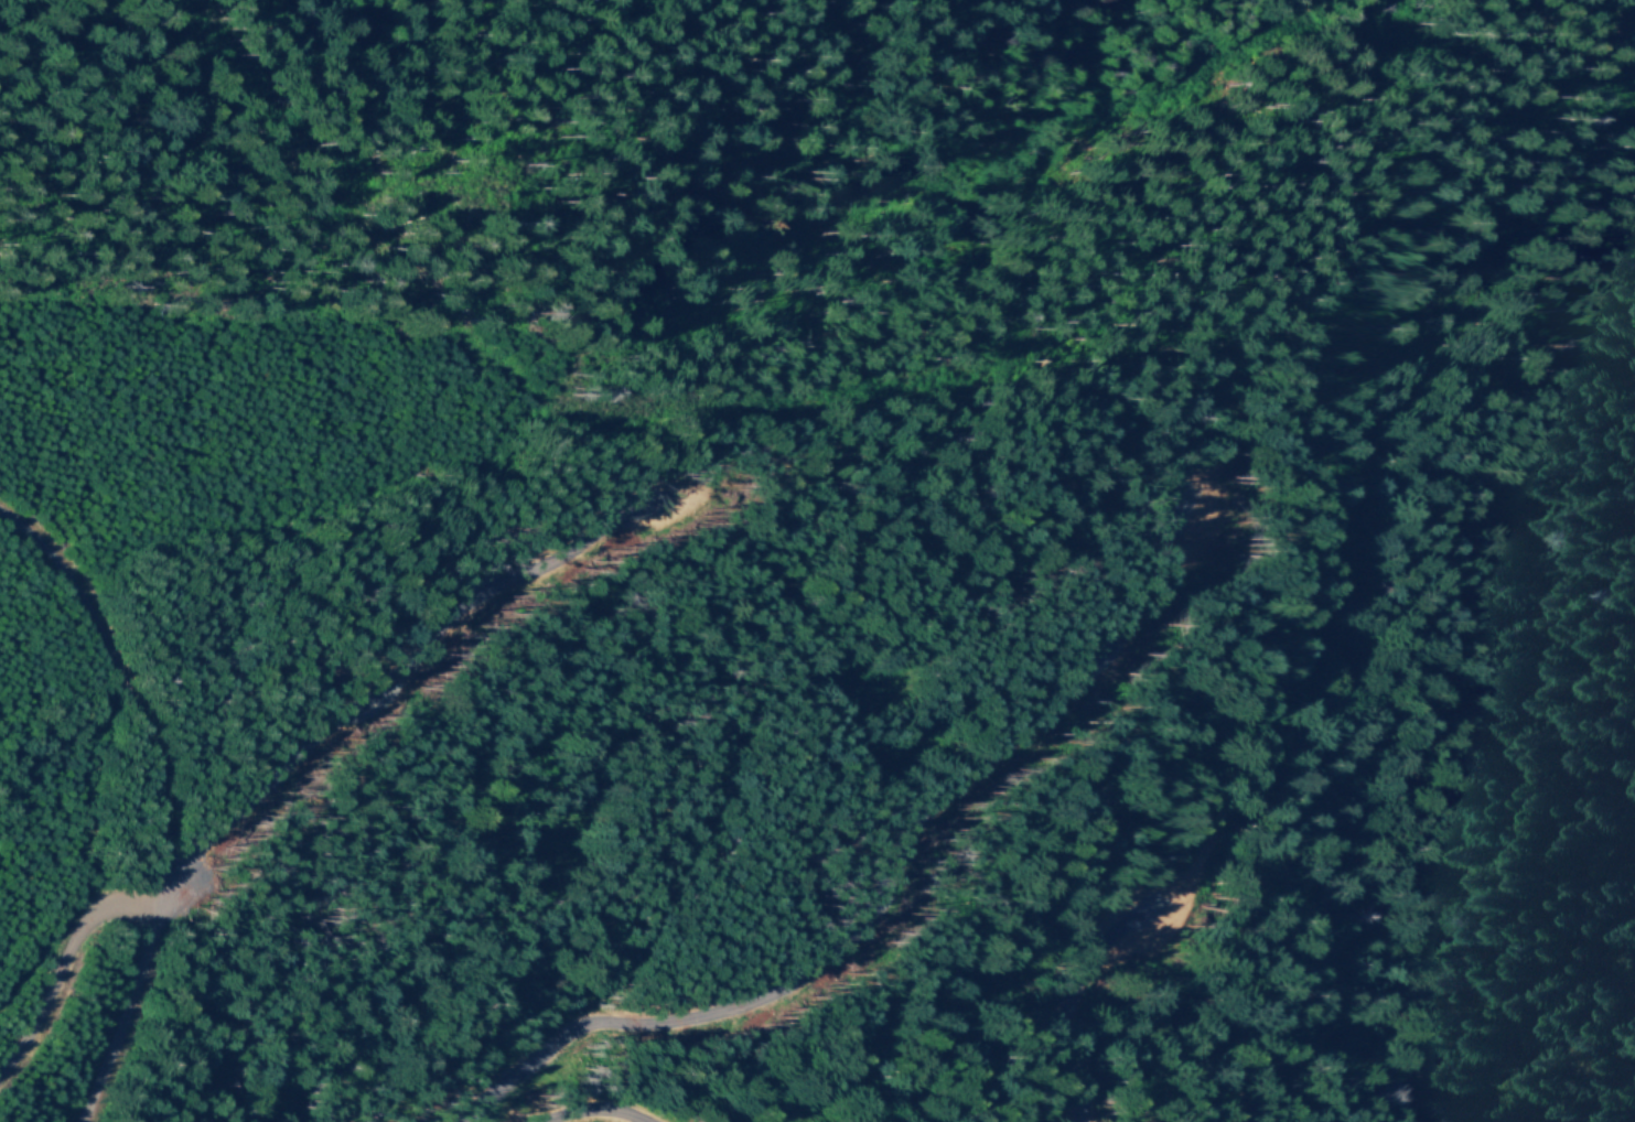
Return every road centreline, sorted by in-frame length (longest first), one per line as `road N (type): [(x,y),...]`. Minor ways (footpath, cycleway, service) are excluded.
road 1 (residential): [(0,1015),(139,861),(159,737),(139,679),(0,537)]

